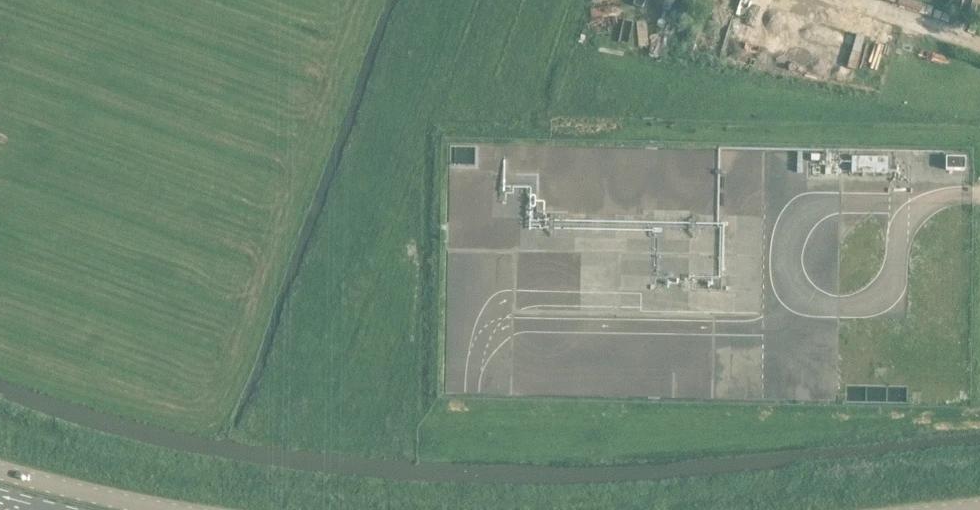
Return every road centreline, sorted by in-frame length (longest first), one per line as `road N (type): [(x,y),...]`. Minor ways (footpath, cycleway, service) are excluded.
road 1 (tertiary): [(172,509),(0,469)]

